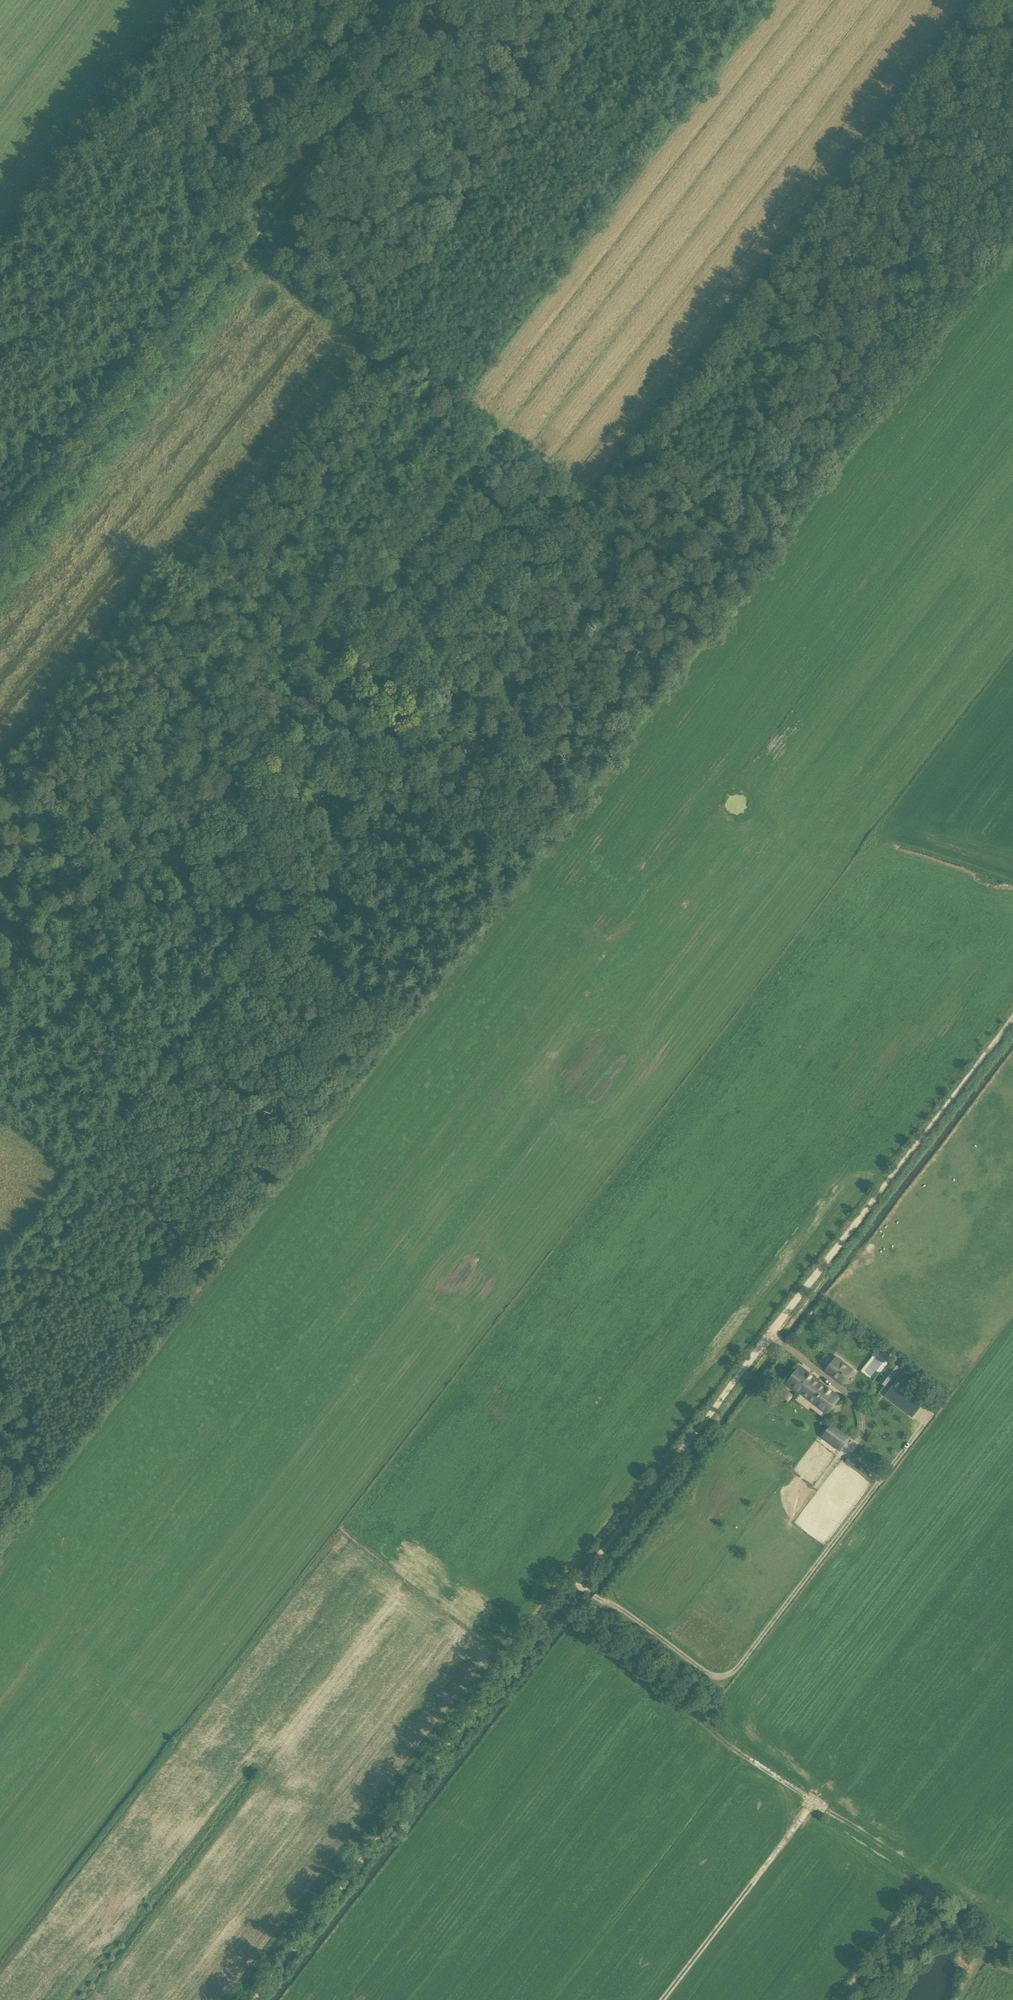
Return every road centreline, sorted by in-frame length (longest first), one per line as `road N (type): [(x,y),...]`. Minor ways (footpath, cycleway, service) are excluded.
road 1 (track): [(255,1999),(1012,1019)]
road 2 (track): [(0,565),(437,0)]
road 3 (track): [(175,0),(76,129),(86,134)]

